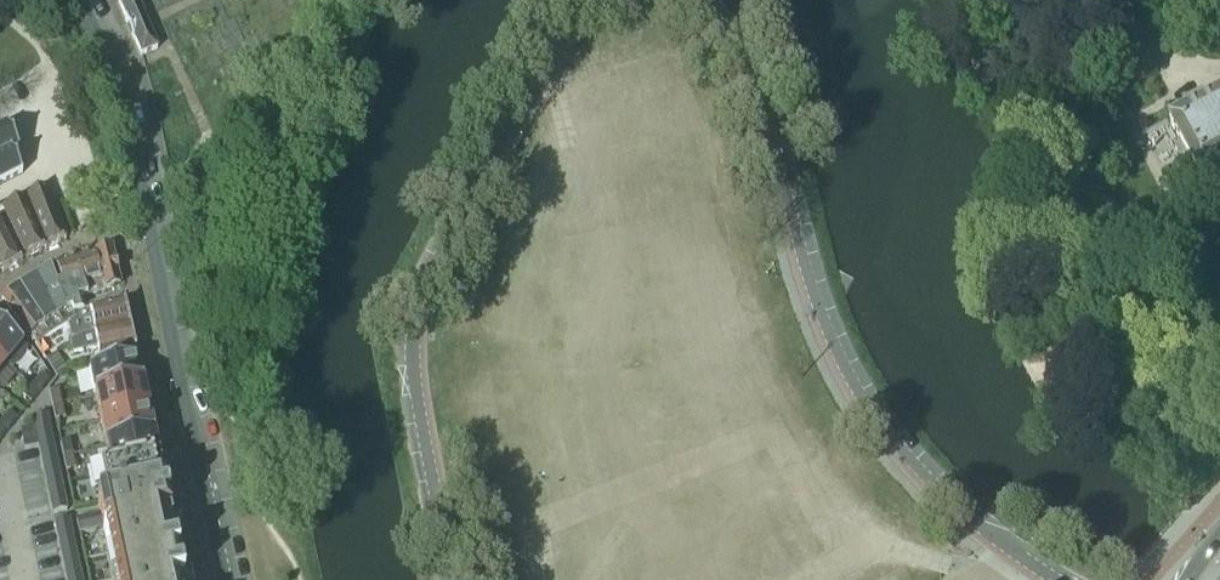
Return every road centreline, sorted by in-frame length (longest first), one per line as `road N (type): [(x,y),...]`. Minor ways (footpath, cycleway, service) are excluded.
road 1 (unclassified): [(1008,545),(903,453),(831,349),(753,89),(698,0)]
road 2 (unclassified): [(579,0),(427,275),(409,323),(414,396),(452,579)]
road 3 (tertiary): [(188,424),(137,154),(108,58),(81,0)]
road 4 (residential): [(188,424),(160,423),(113,229),(82,244)]
road 5 (tertiary): [(224,579),(188,424)]

